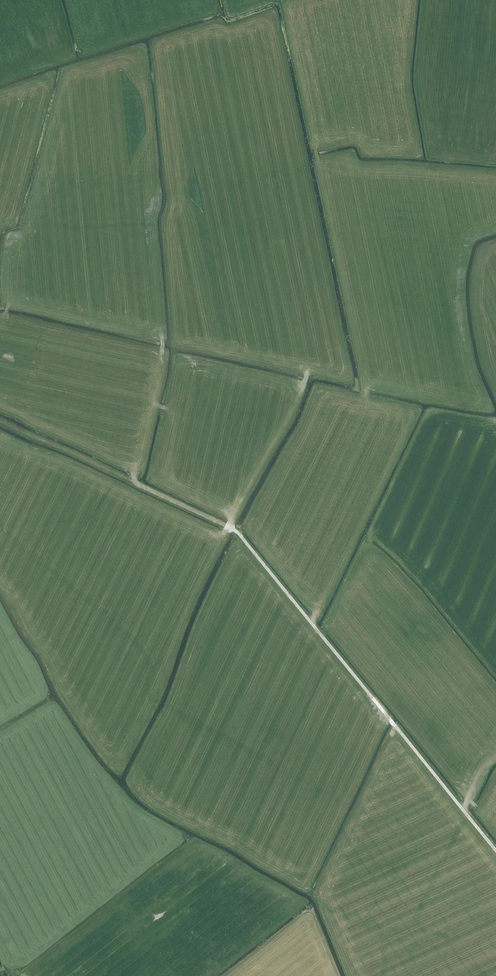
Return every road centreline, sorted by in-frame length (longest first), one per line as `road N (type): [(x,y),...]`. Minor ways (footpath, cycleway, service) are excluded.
road 1 (unclassified): [(495,845),(237,532)]

